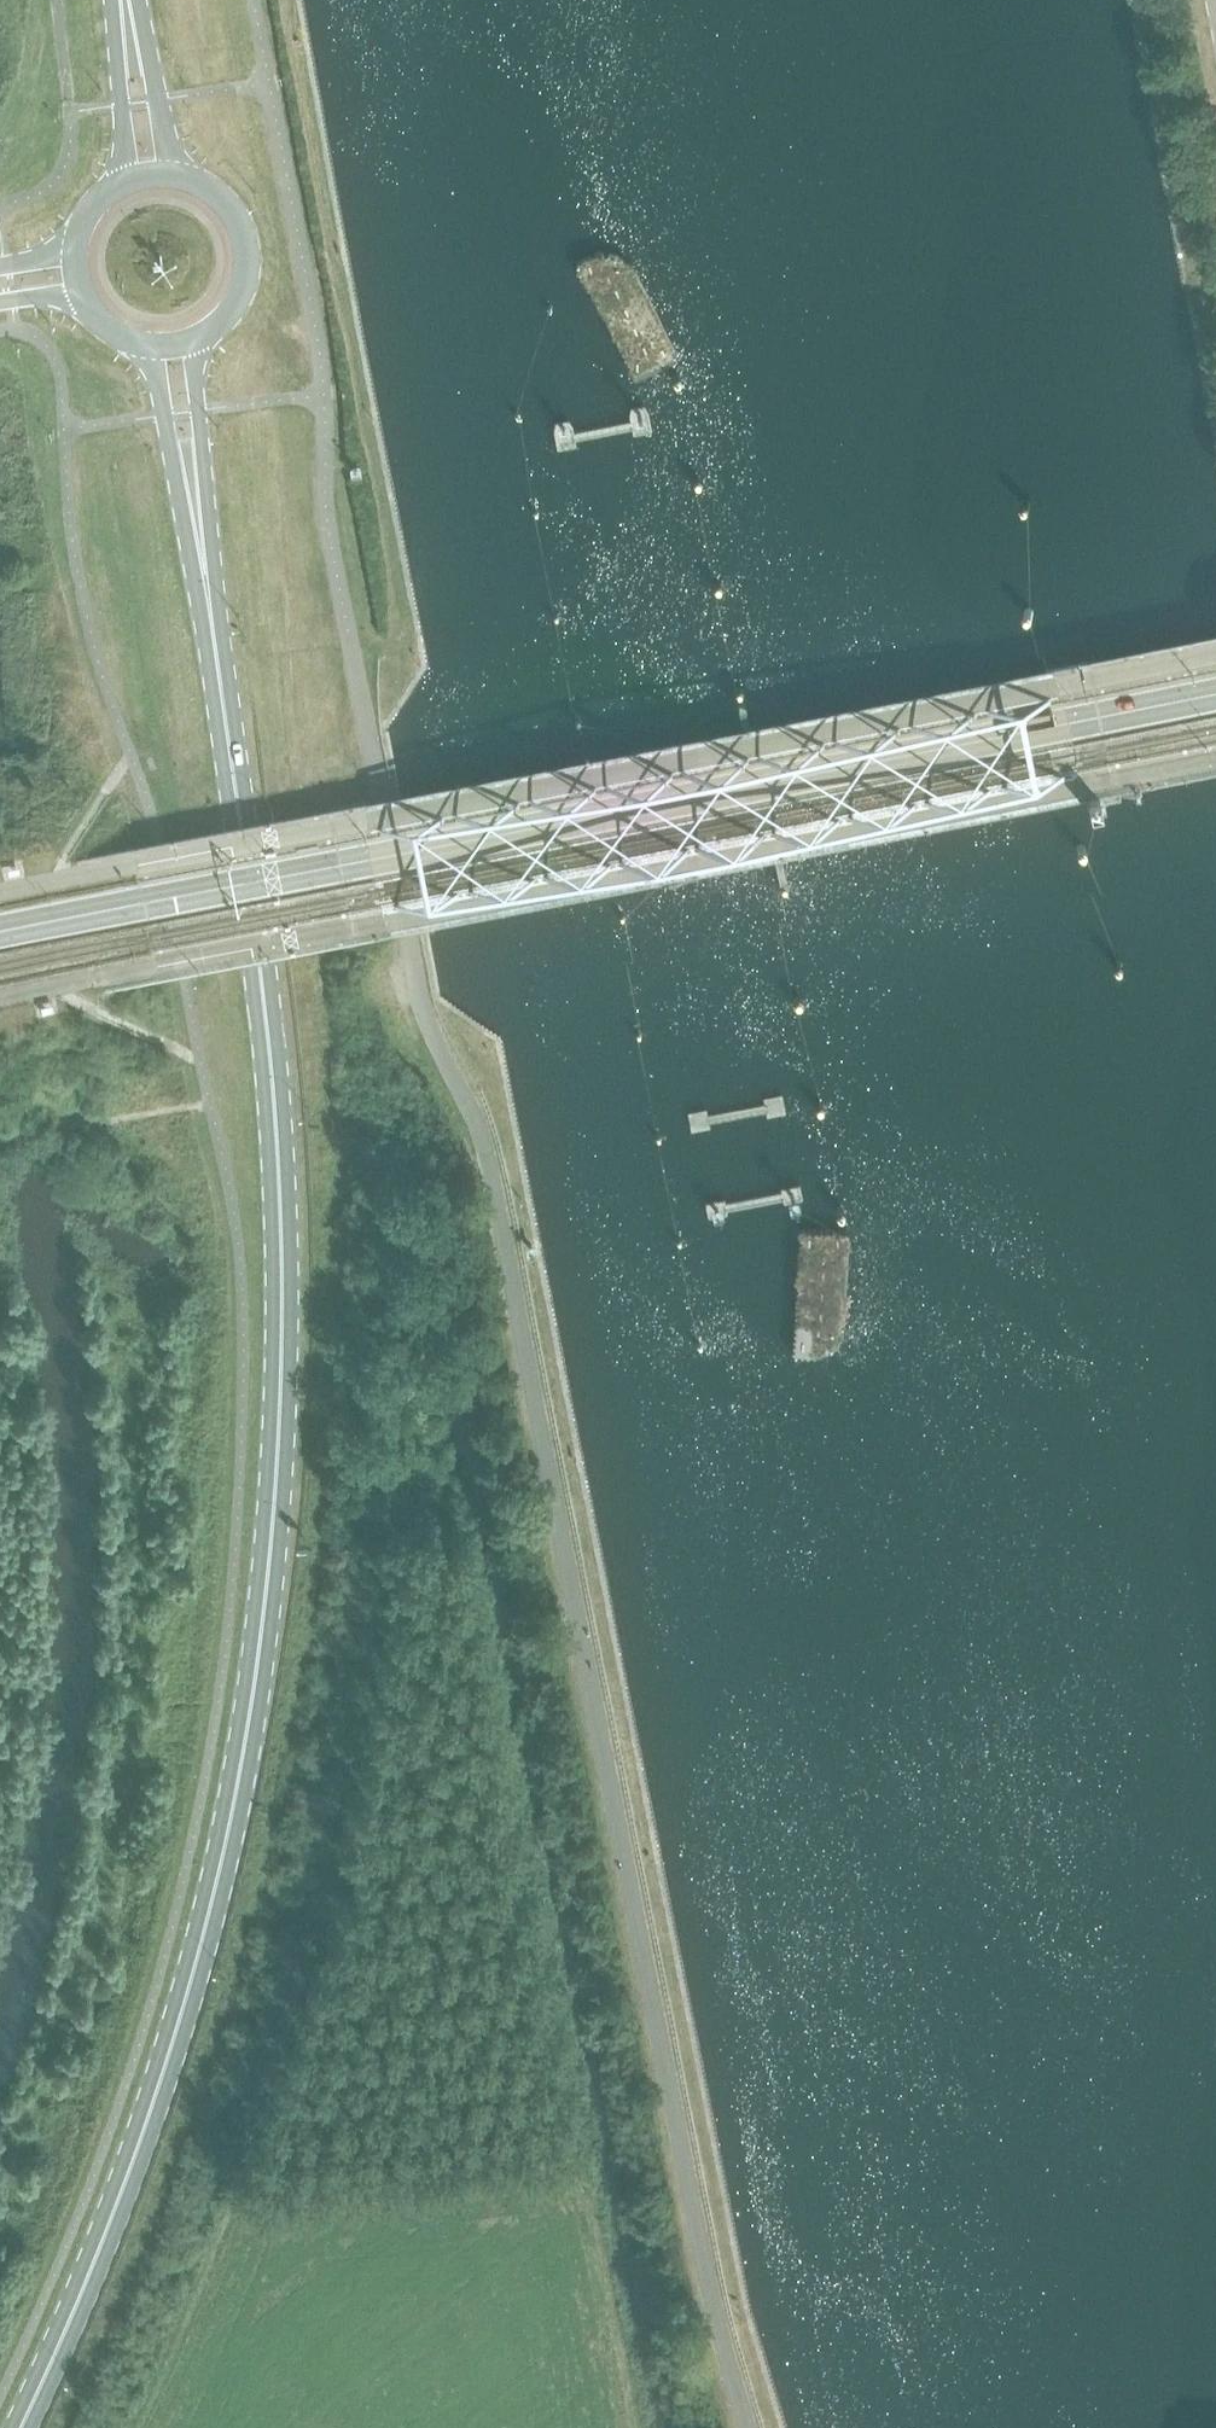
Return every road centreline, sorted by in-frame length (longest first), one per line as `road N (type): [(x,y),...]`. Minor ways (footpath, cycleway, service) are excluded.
road 1 (primary): [(7,2427),(134,2138),(197,1953),(235,1801),(263,1622),(279,1438),(277,1132),(205,575)]
road 2 (primary): [(0,931),(1215,691)]
road 3 (unclassified): [(0,997),(1215,757)]
road 4 (trunk): [(1215,1952),(465,2037),(0,2049)]
road 5 (trunk): [(0,2139),(466,2129),(1215,2048)]
road 6 (primary): [(142,343),(205,575)]
road 7 (primary): [(205,575),(198,337)]
road 8 (primary): [(198,337),(239,295),(246,251),(219,195),(180,175)]
road 9 (primary): [(116,0),(119,183)]
road 10 (primary): [(180,175),(133,0)]

